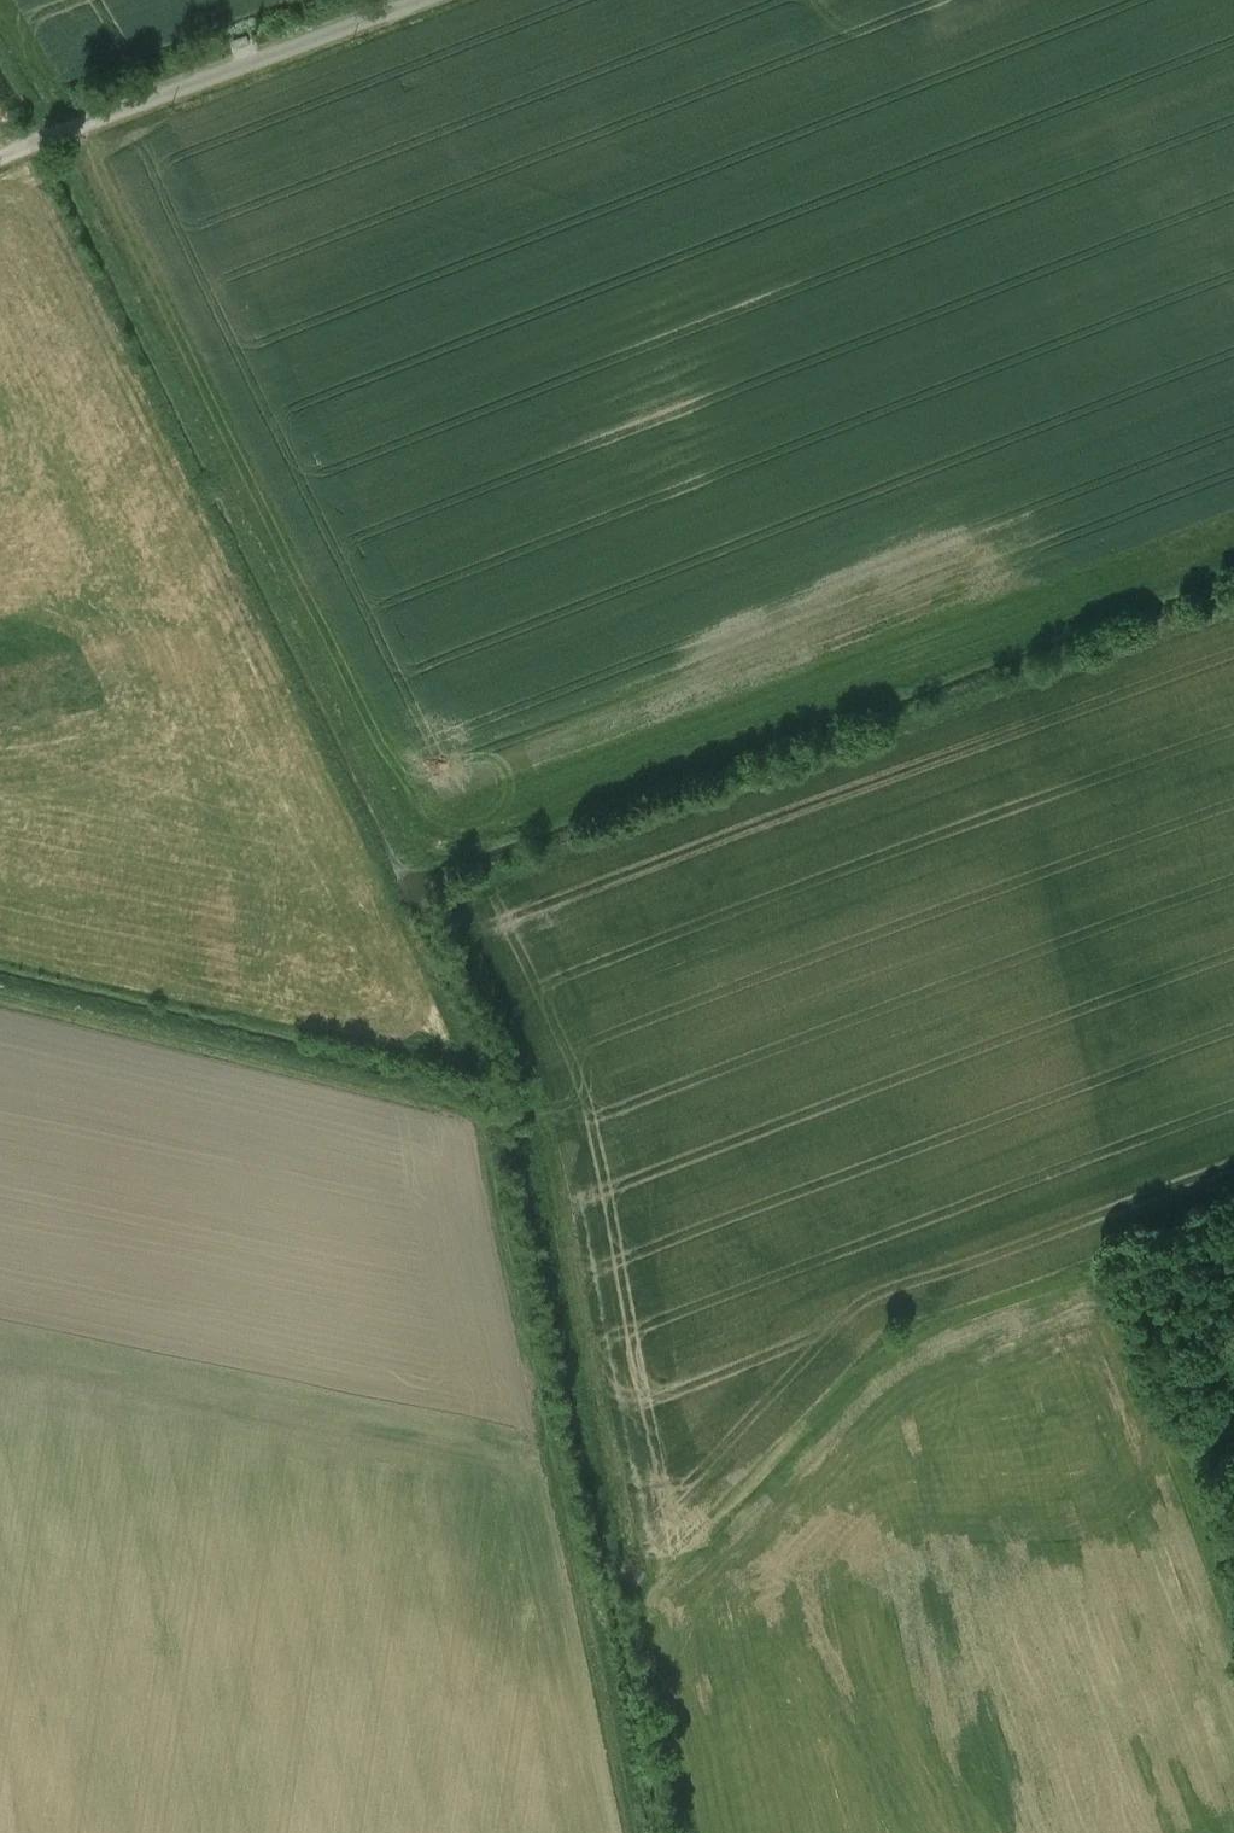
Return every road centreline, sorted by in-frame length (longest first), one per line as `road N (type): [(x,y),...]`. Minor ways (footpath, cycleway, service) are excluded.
road 1 (track): [(0,999),(446,1104),(490,1152),(633,1832)]
road 2 (unclassified): [(418,0),(0,157)]

